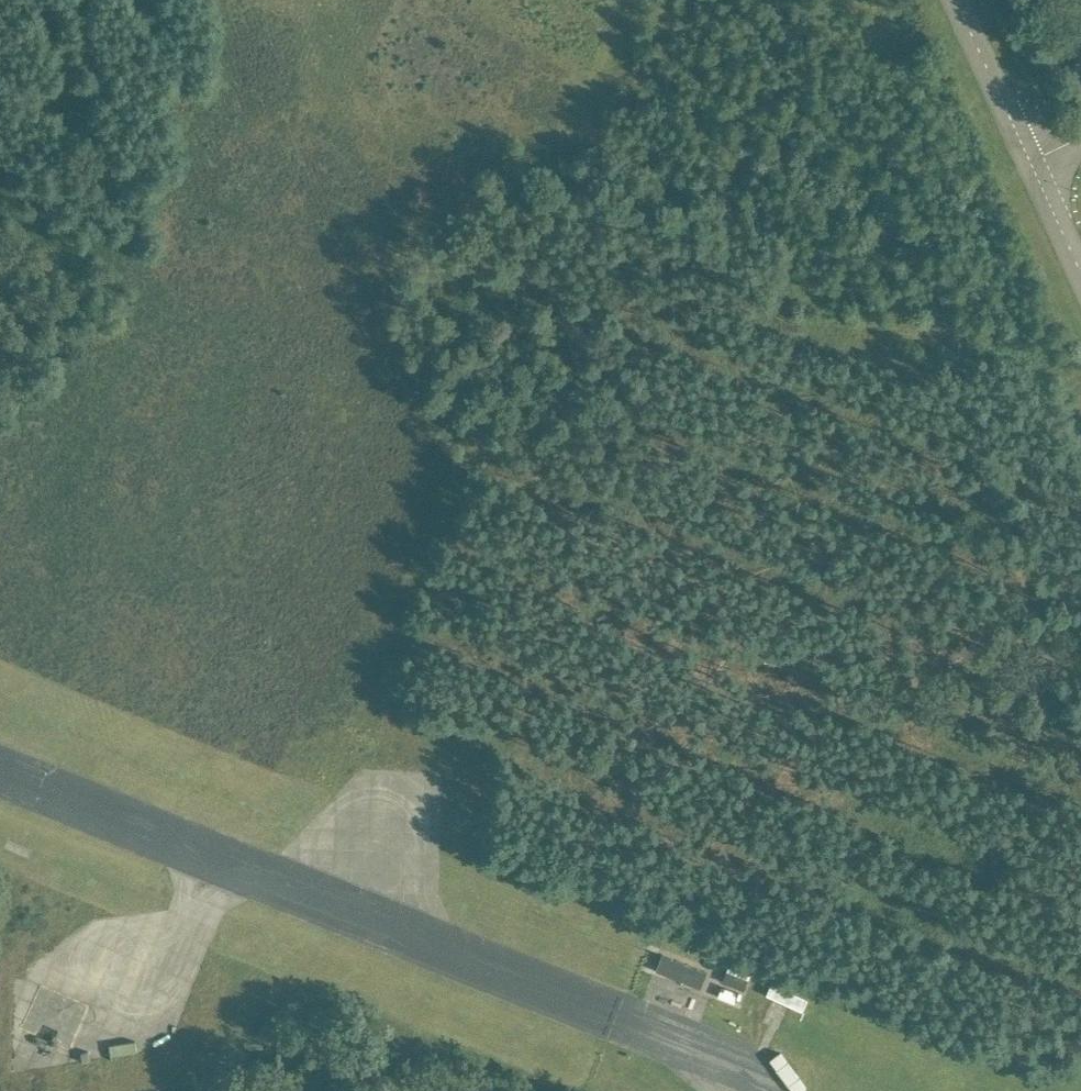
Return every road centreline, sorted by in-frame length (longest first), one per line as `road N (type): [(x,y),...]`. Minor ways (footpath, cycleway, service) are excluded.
road 1 (unclassified): [(1080,275),(958,0)]

